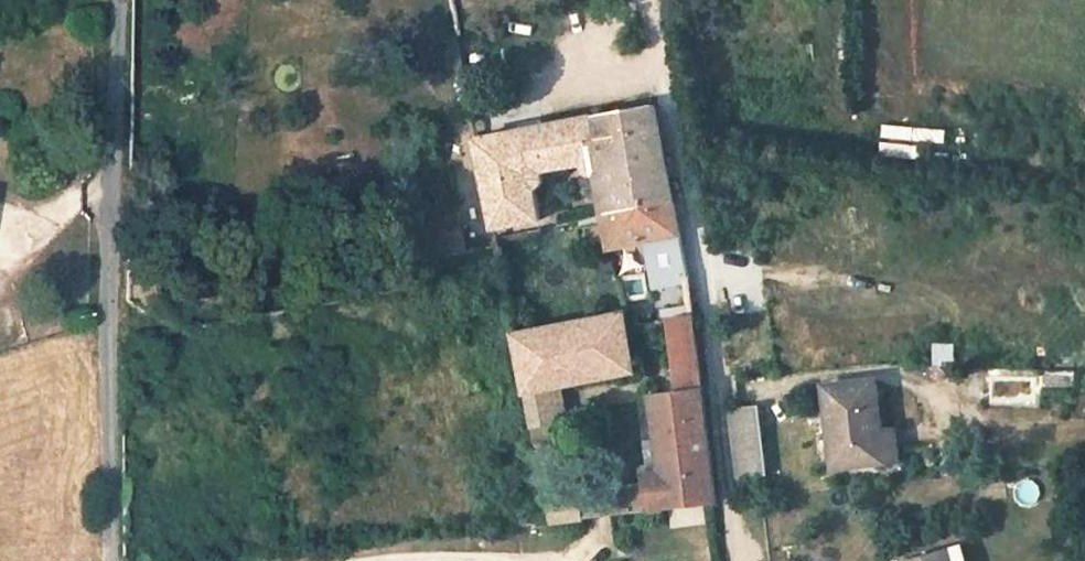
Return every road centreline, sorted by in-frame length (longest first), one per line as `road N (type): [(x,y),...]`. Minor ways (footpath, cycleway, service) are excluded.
road 1 (unclassified): [(737,560),(702,269),(647,0)]
road 2 (unclassified): [(110,560),(107,200),(117,0)]

